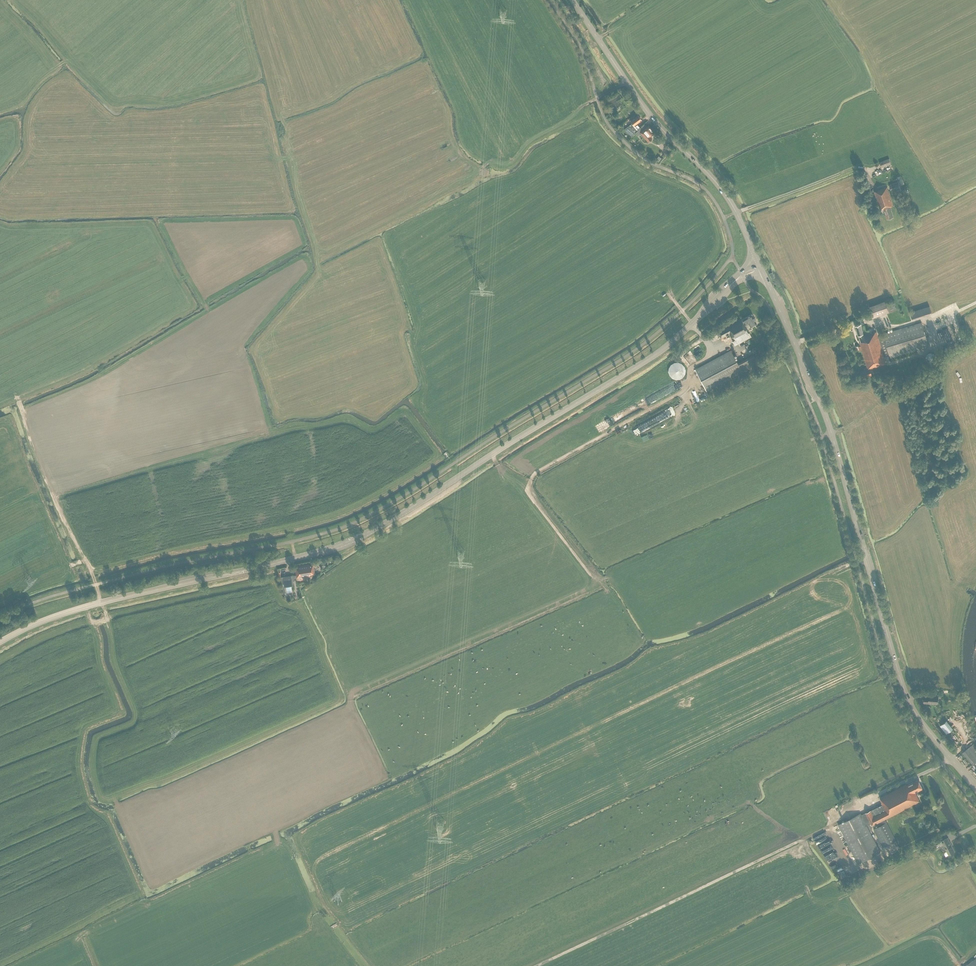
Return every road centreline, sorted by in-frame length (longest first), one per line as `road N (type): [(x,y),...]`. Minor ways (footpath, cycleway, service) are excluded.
road 1 (secondary): [(0,642),(75,610),(361,536),(646,360),(728,287)]
road 2 (secondary): [(975,788),(907,696),(826,417),(763,273)]
road 3 (track): [(536,965),(830,826),(865,800)]
road 4 (secondary): [(757,260),(727,196),(650,114),(572,0)]
road 5 (track): [(680,393),(531,480),(532,499),(593,577)]

